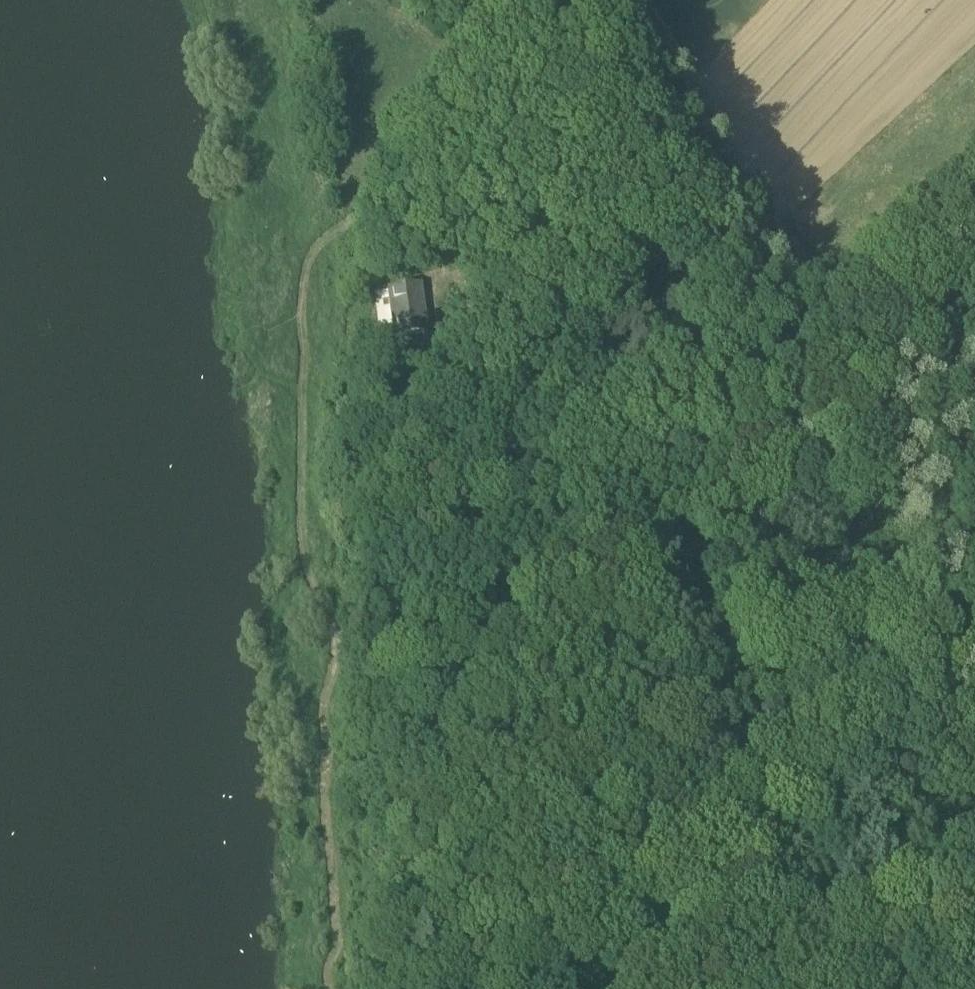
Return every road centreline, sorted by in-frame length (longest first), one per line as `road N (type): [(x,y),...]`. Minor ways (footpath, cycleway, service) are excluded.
road 1 (track): [(591,0),(726,262),(974,688)]
road 2 (track): [(974,691),(641,896),(573,930),(492,988)]
road 3 (track): [(365,197),(525,0)]

